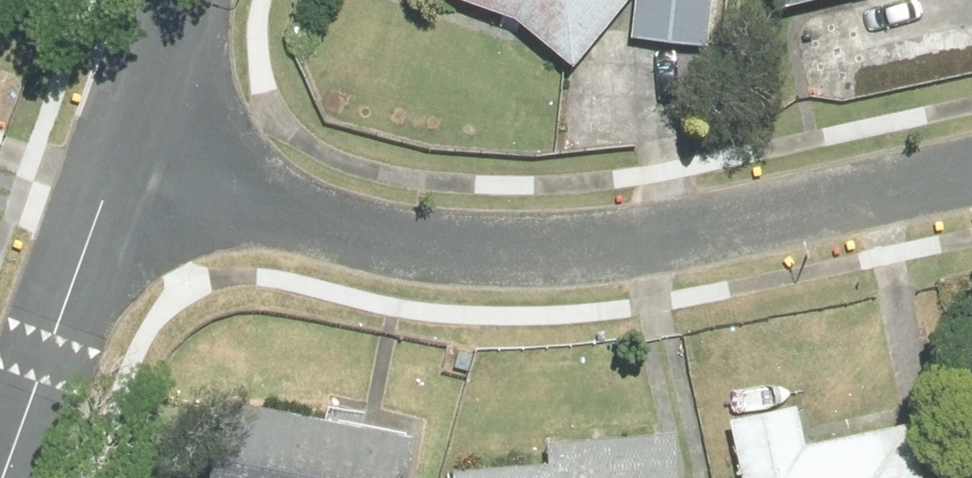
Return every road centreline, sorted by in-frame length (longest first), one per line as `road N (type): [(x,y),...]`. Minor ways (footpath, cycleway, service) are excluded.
road 1 (residential): [(971,171),(581,248),(453,246),(123,156)]
road 2 (residential): [(123,156),(4,477)]
road 3 (residential): [(177,0),(123,156)]

